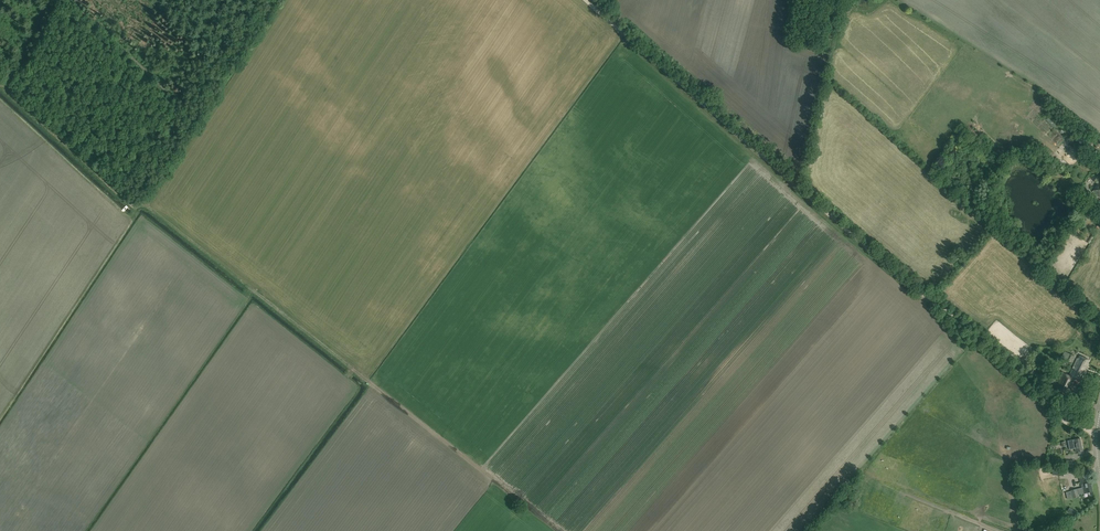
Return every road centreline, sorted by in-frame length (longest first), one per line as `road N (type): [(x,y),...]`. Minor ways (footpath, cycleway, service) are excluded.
road 1 (track): [(0,86),(123,199),(142,204),(561,530)]
road 2 (track): [(586,0),(1099,442)]

